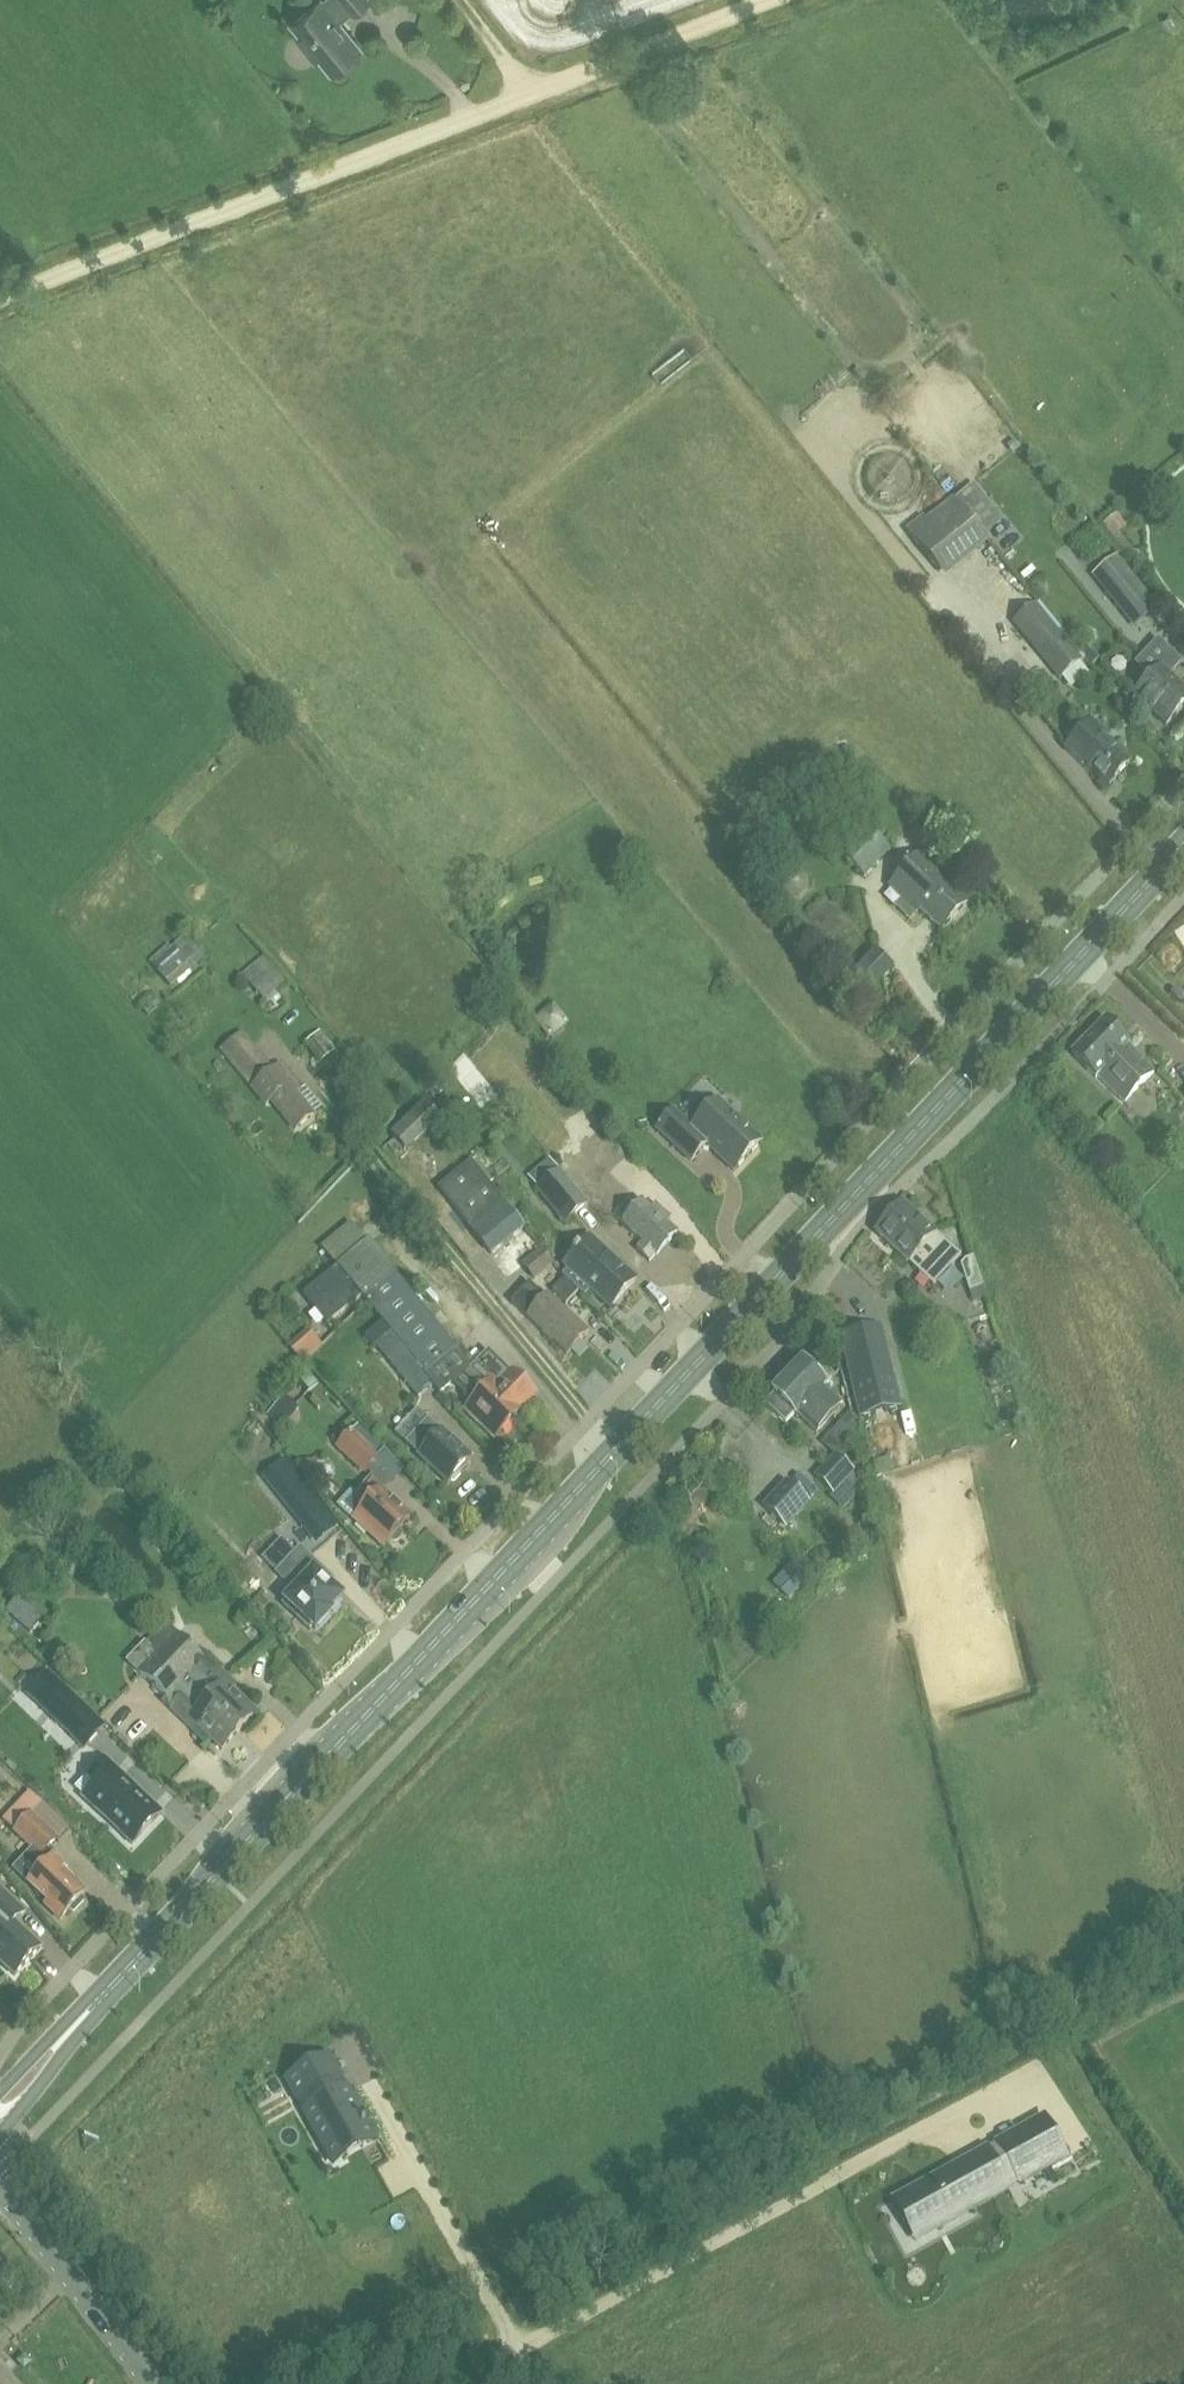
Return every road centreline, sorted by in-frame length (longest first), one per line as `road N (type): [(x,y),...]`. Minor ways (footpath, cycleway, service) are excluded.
road 1 (secondary): [(151,1947),(1183,844)]
road 2 (track): [(0,297),(775,0)]
road 3 (unclassified): [(153,2383),(0,2186)]
road 4 (secondary): [(0,2132),(151,1947)]
road 5 (secondary): [(151,1947),(0,2094)]

